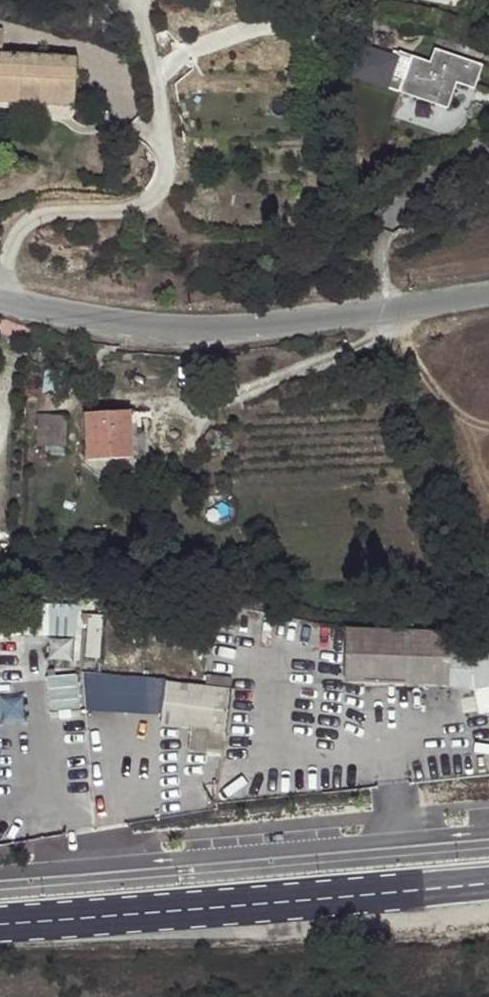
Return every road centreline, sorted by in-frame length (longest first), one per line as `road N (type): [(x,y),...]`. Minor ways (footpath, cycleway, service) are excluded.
road 1 (secondary): [(488,886),(0,923)]
road 2 (tertiary): [(0,305),(143,339),(376,315)]
road 3 (residential): [(0,280),(25,222),(153,204),(168,183),(166,114)]
road 4 (residential): [(376,315),(377,274),(403,239),(488,182)]

